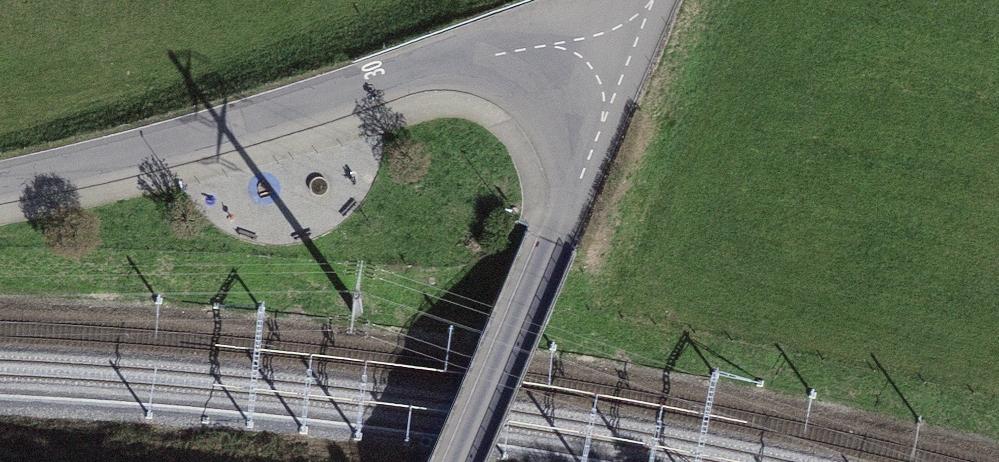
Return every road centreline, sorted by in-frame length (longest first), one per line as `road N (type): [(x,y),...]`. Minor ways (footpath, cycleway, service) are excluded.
road 1 (residential): [(633,48),(510,47),(240,127),(0,181)]
road 2 (residential): [(633,48),(457,461)]

